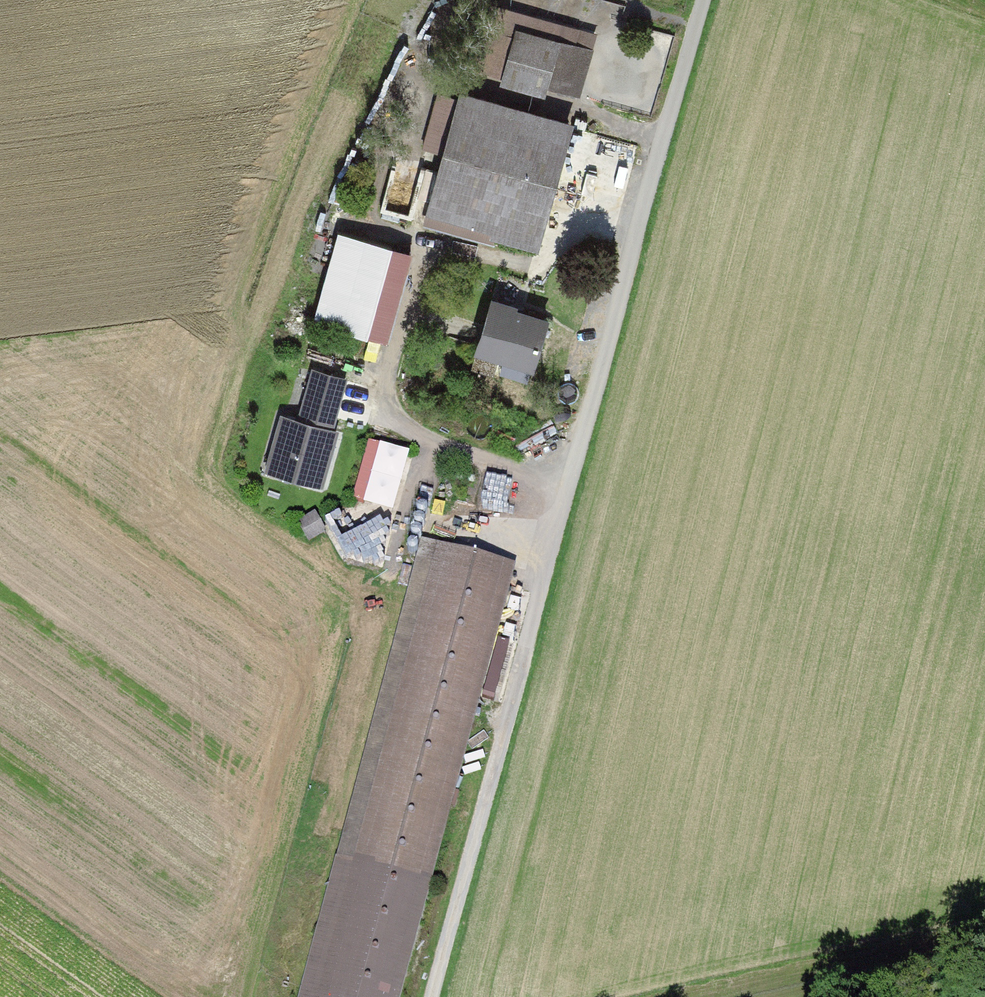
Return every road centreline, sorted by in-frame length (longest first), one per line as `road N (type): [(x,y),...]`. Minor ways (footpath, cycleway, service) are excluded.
road 1 (track): [(706,0),(432,996)]
road 2 (track): [(570,486),(403,431),(382,402),(431,242),(529,271),(548,263),(602,198),(645,211)]
road 3 (track): [(431,242),(381,226),(372,213),(388,155),(410,149),(435,76),(667,137)]
road 4 (track): [(984,977),(860,996)]

